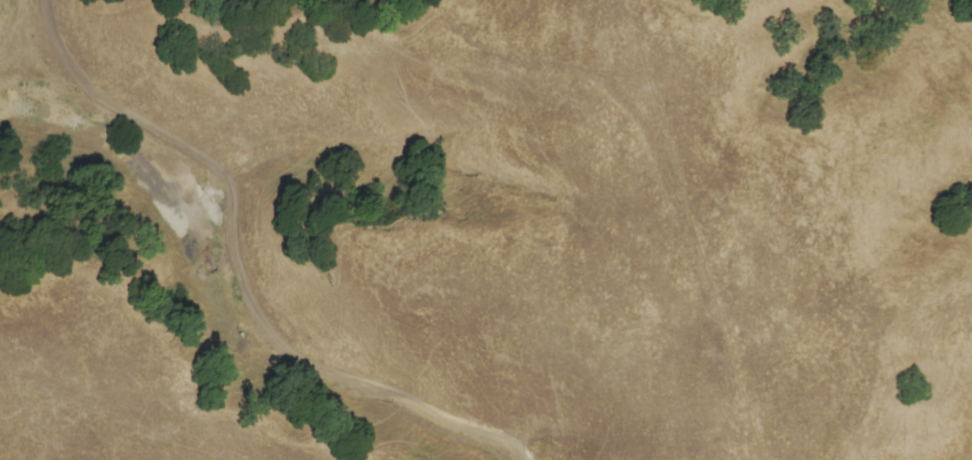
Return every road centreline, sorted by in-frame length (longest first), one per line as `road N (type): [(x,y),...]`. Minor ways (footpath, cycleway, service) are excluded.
road 1 (track): [(531,459),(386,391),(304,368),(263,318),(236,266),(228,233),(233,198),(223,183),(91,96),(47,0)]

